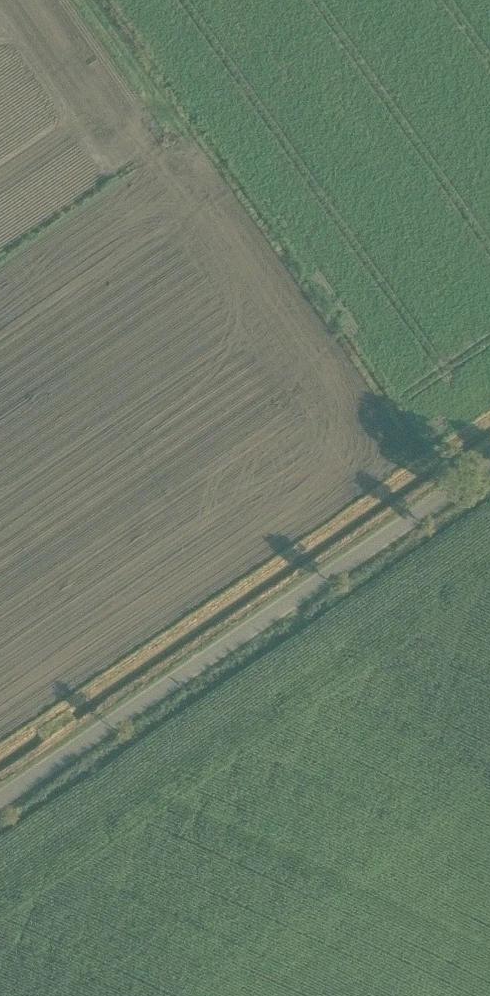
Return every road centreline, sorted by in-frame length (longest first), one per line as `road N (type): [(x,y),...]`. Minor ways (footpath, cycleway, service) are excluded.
road 1 (unclassified): [(0,783),(489,449)]

